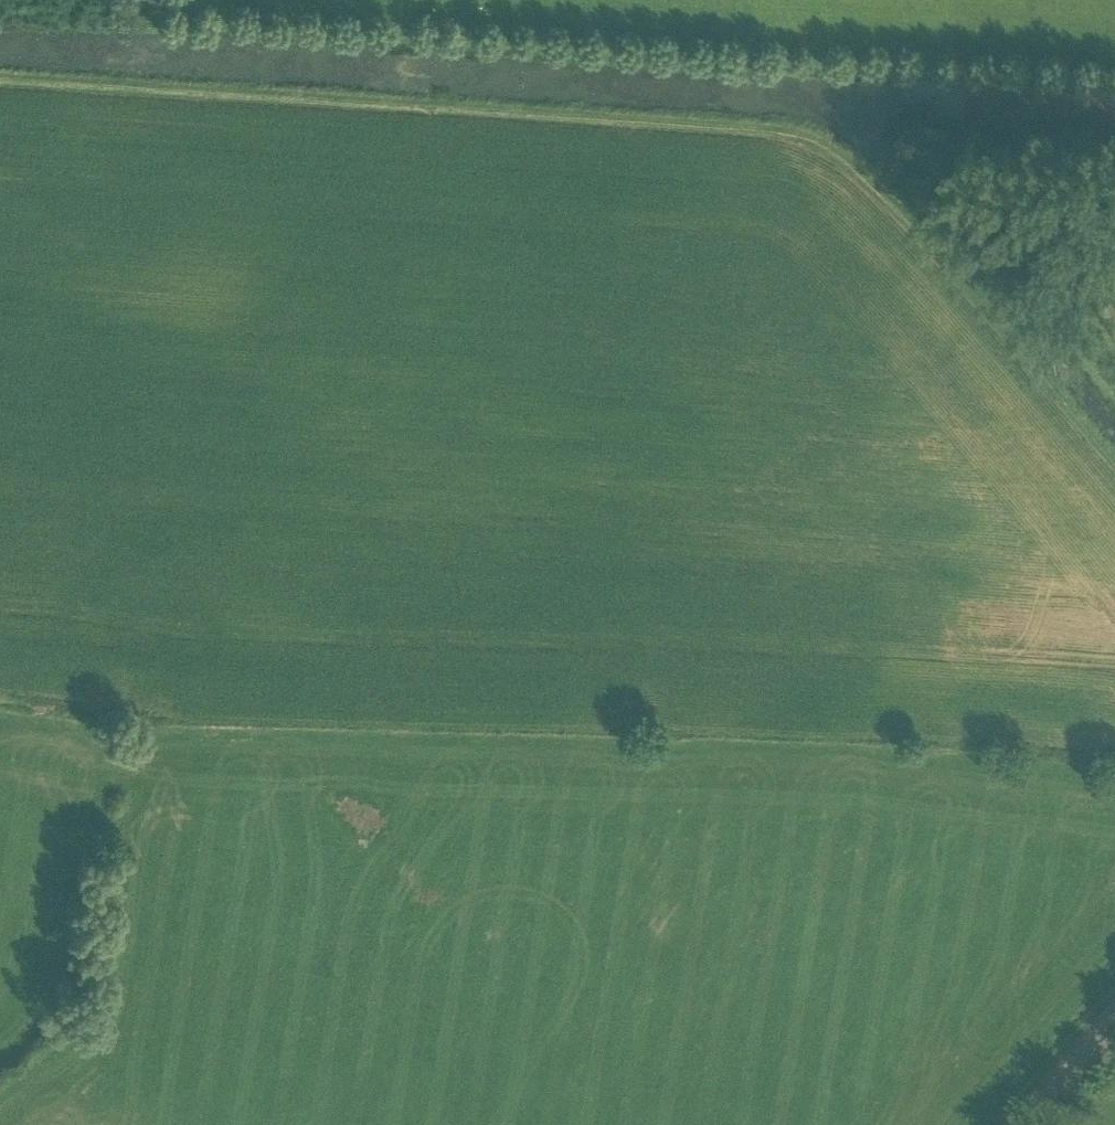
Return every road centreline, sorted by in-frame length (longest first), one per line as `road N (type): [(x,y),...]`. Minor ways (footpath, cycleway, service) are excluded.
road 1 (tertiary): [(1029,1124),(1114,1028)]

